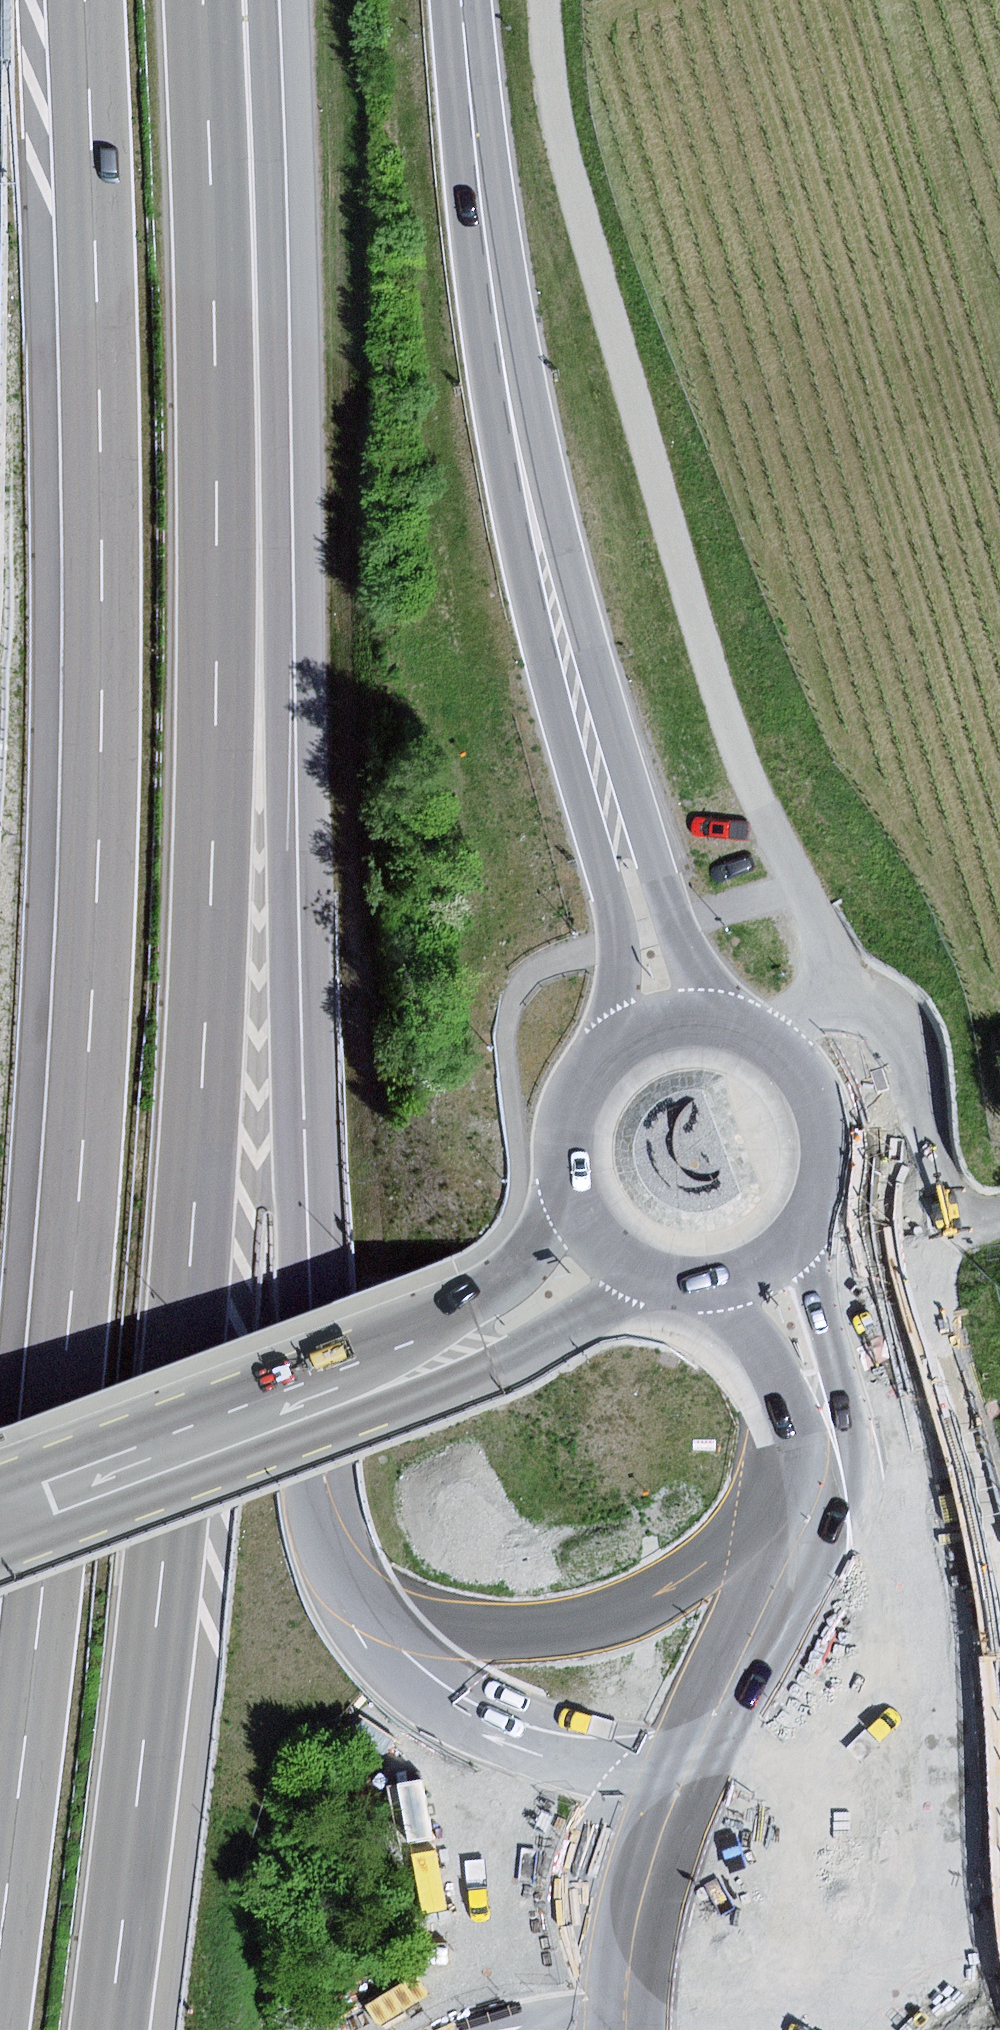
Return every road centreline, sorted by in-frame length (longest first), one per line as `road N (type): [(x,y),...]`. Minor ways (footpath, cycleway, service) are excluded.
road 1 (motorway): [(113,2029),(202,1202),(211,1035),(220,439),(202,0)]
road 2 (motorway): [(84,0),(101,409),(90,1106),(39,1667),(0,1979)]
road 3 (motorway): [(654,1771),(553,1755),(469,1723),(339,1605),(311,1522),(293,1325),(280,454),(262,0)]
road 4 (track): [(796,884),(688,597),(565,162),(543,0)]
road 5 (primary): [(617,831),(521,441),(462,0)]
road 6 (track): [(999,1517),(941,1302),(916,1071),(796,884)]
road 7 (tertiary): [(0,1519),(464,1347)]
road 8 (primary): [(654,1771),(622,1797),(585,1871),(592,1953),(641,2019)]
road 9 (primary): [(871,1829),(864,1617),(852,1560)]
road 10 (primary): [(797,1232),(825,1170),(817,1101),(776,1046),(724,1022)]
road 11 (primary): [(852,1560),(727,1747)]
road 12 (primary): [(724,1022),(617,831)]
road 13 (primary): [(617,831),(611,1049)]
road 14 (primary): [(831,2018),(860,1988),(888,1910),(871,1829)]
road 15 (tertiary): [(464,1347),(621,1297),(656,1275)]
road 16 (tertiary): [(571,1194),(535,1265),(464,1347)]
road 17 (primary): [(871,1829),(845,1794),(811,1767),(770,1751),(727,1747)]
road 18 (primary): [(852,1560),(842,1477),(815,1394)]
road 19 (primary): [(815,1394),(815,1303),(797,1232)]
road 20 (primary): [(697,1281),(815,1394)]
road 21 (primary): [(611,1049),(568,1115),(571,1194)]
road 22 (motorway): [(514,2029),(600,2016),(641,2019)]
road 23 (primary): [(571,1194),(604,1244),(656,1275)]
road 24 (primary): [(724,1022),(665,1022),(611,1049)]

